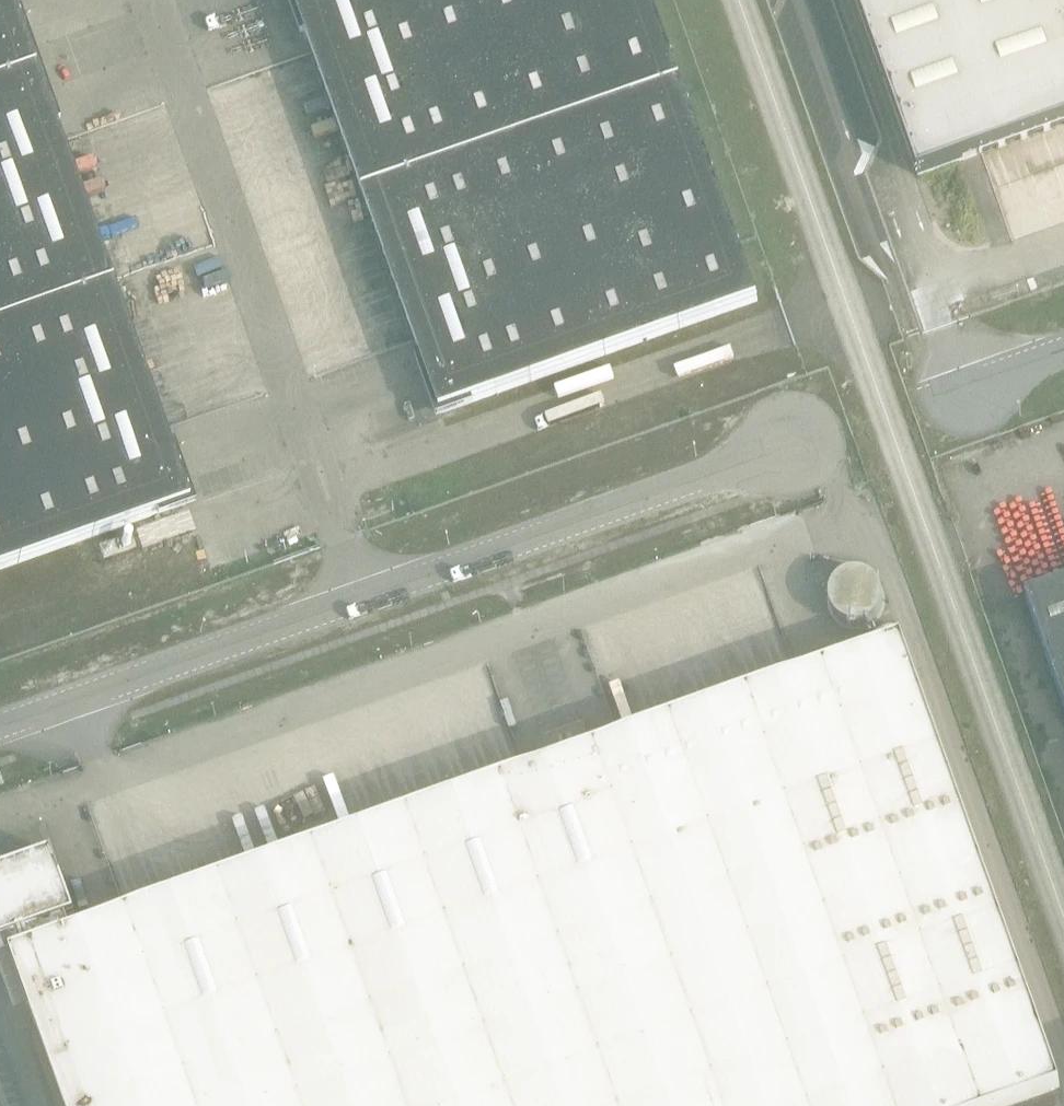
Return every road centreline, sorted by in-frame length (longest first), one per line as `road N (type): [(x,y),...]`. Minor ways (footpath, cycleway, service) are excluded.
road 1 (unclassified): [(0,726),(793,444)]

